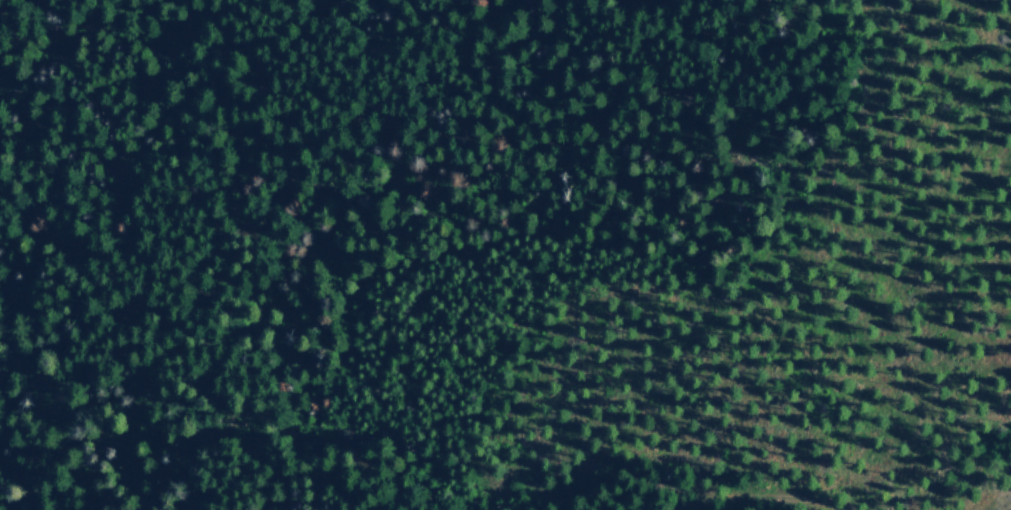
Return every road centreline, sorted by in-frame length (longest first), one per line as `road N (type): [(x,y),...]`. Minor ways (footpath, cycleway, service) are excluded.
road 1 (track): [(681,509),(742,497),(840,509)]

